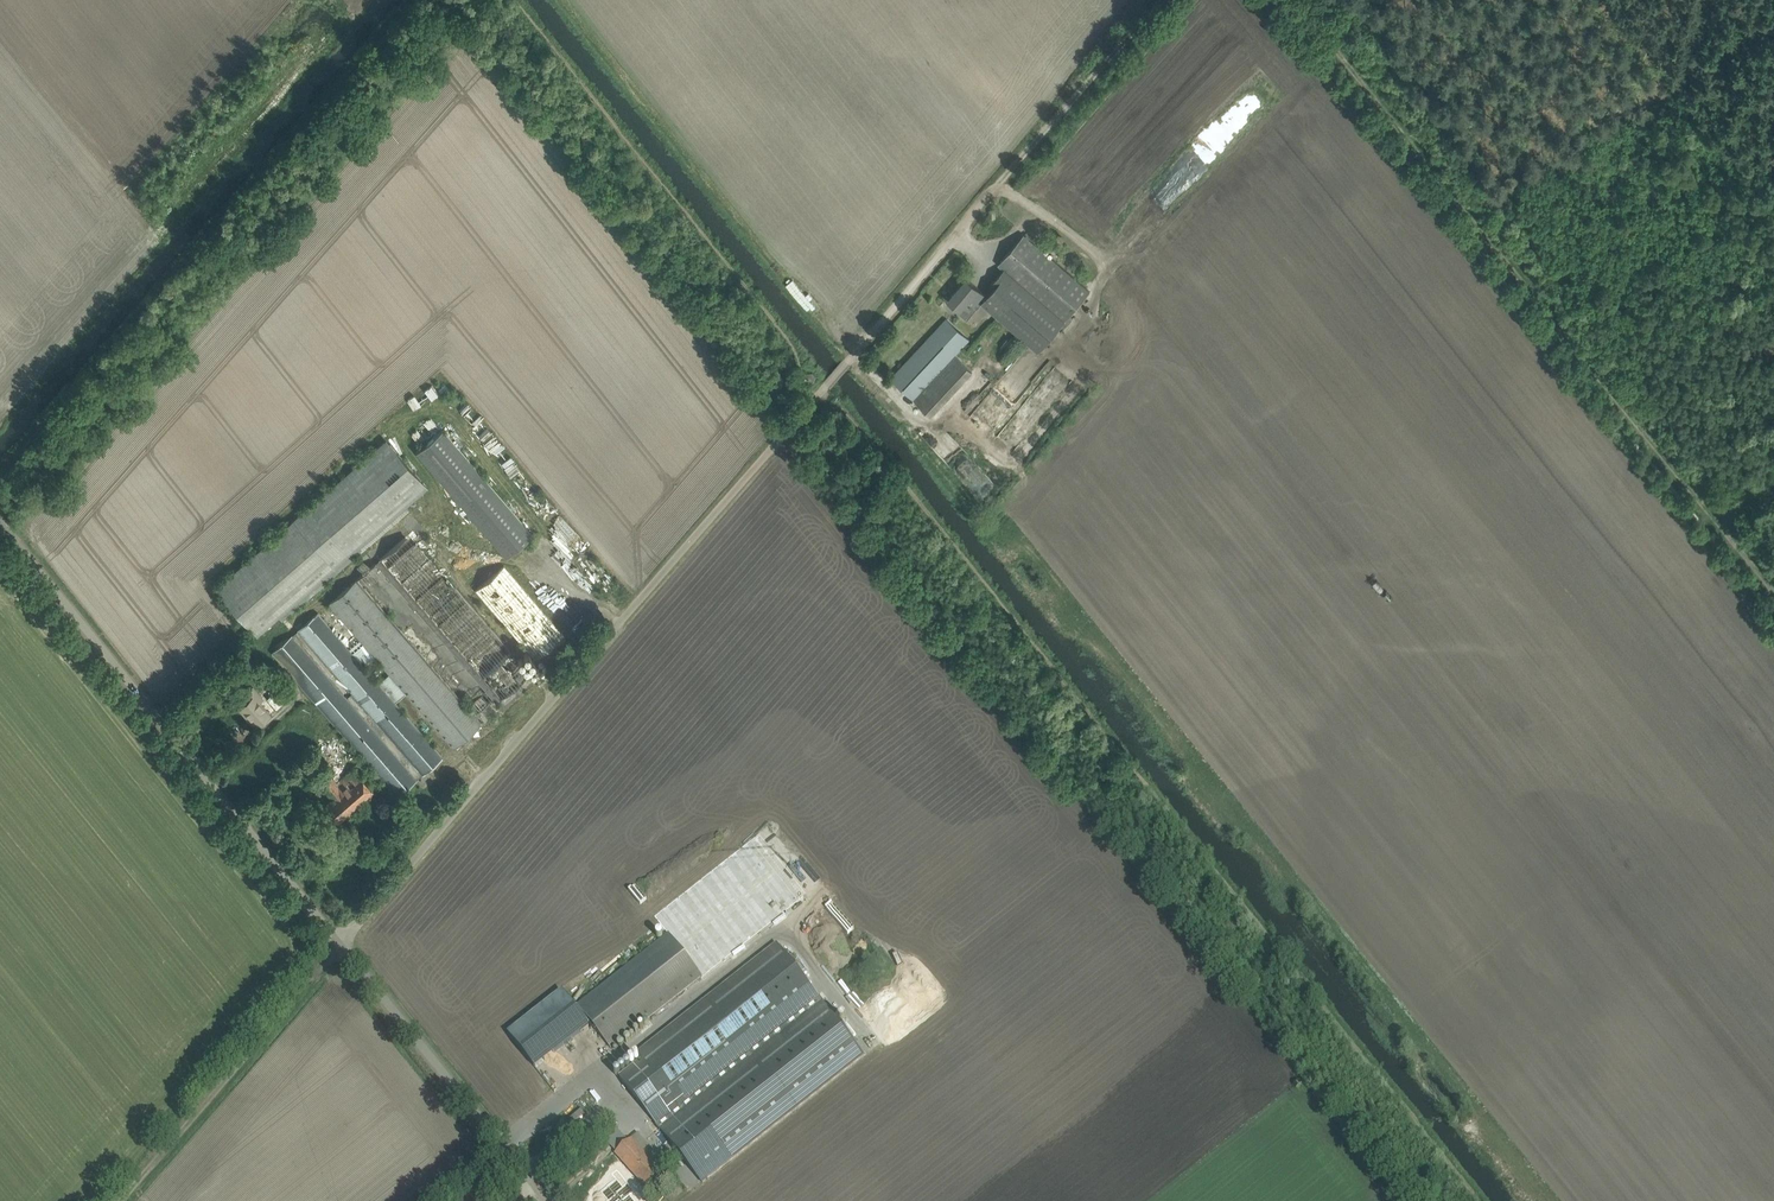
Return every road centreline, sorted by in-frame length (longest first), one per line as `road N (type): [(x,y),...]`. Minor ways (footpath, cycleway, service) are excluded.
road 1 (unclassified): [(336,944),(956,235)]
road 2 (track): [(1295,0),(1773,599)]
road 3 (tertiary): [(336,944),(0,520)]
road 4 (track): [(1251,110),(1092,295),(1079,322),(975,429),(922,426)]
road 5 (track): [(123,1200),(336,944)]
road 6 (tertiary): [(544,1200),(336,944)]
road 7 (track): [(956,235),(1159,0)]
road 8 (track): [(971,476),(855,355)]

